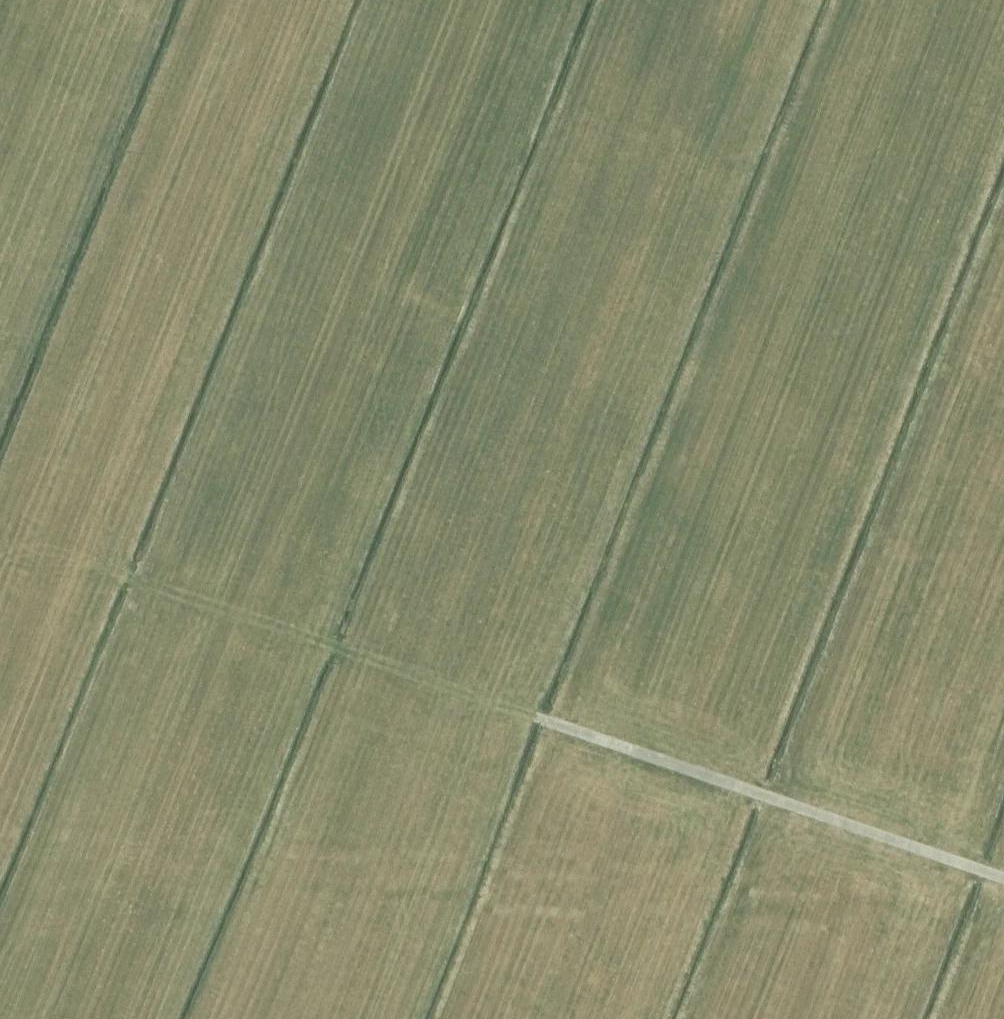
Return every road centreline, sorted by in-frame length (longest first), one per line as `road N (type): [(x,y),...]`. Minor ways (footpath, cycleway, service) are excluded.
road 1 (track): [(110,565),(1003,879)]

